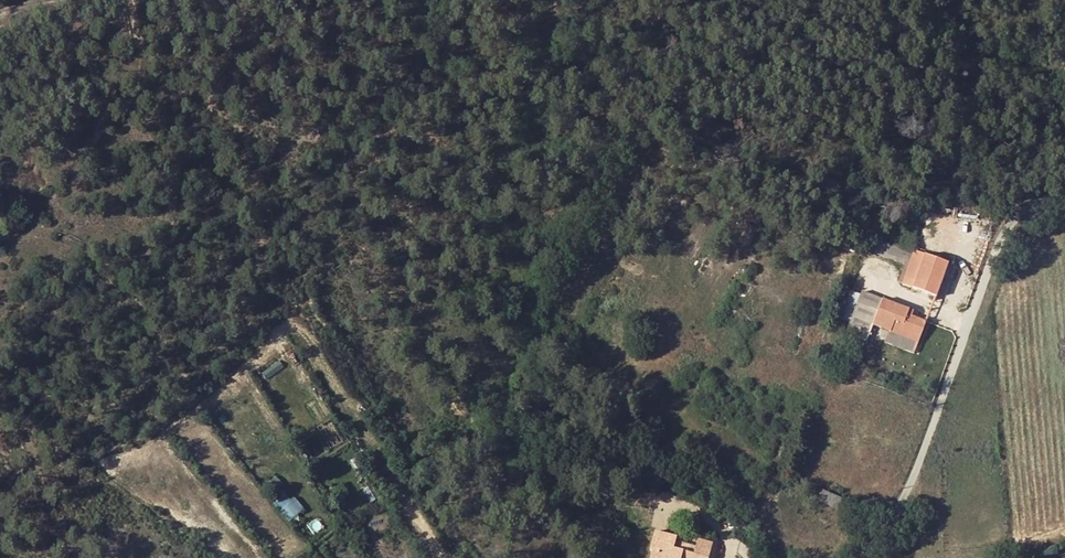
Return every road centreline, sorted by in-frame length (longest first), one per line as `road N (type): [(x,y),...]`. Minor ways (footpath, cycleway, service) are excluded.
road 1 (unclassified): [(1064,199),(1006,231),(873,557)]

